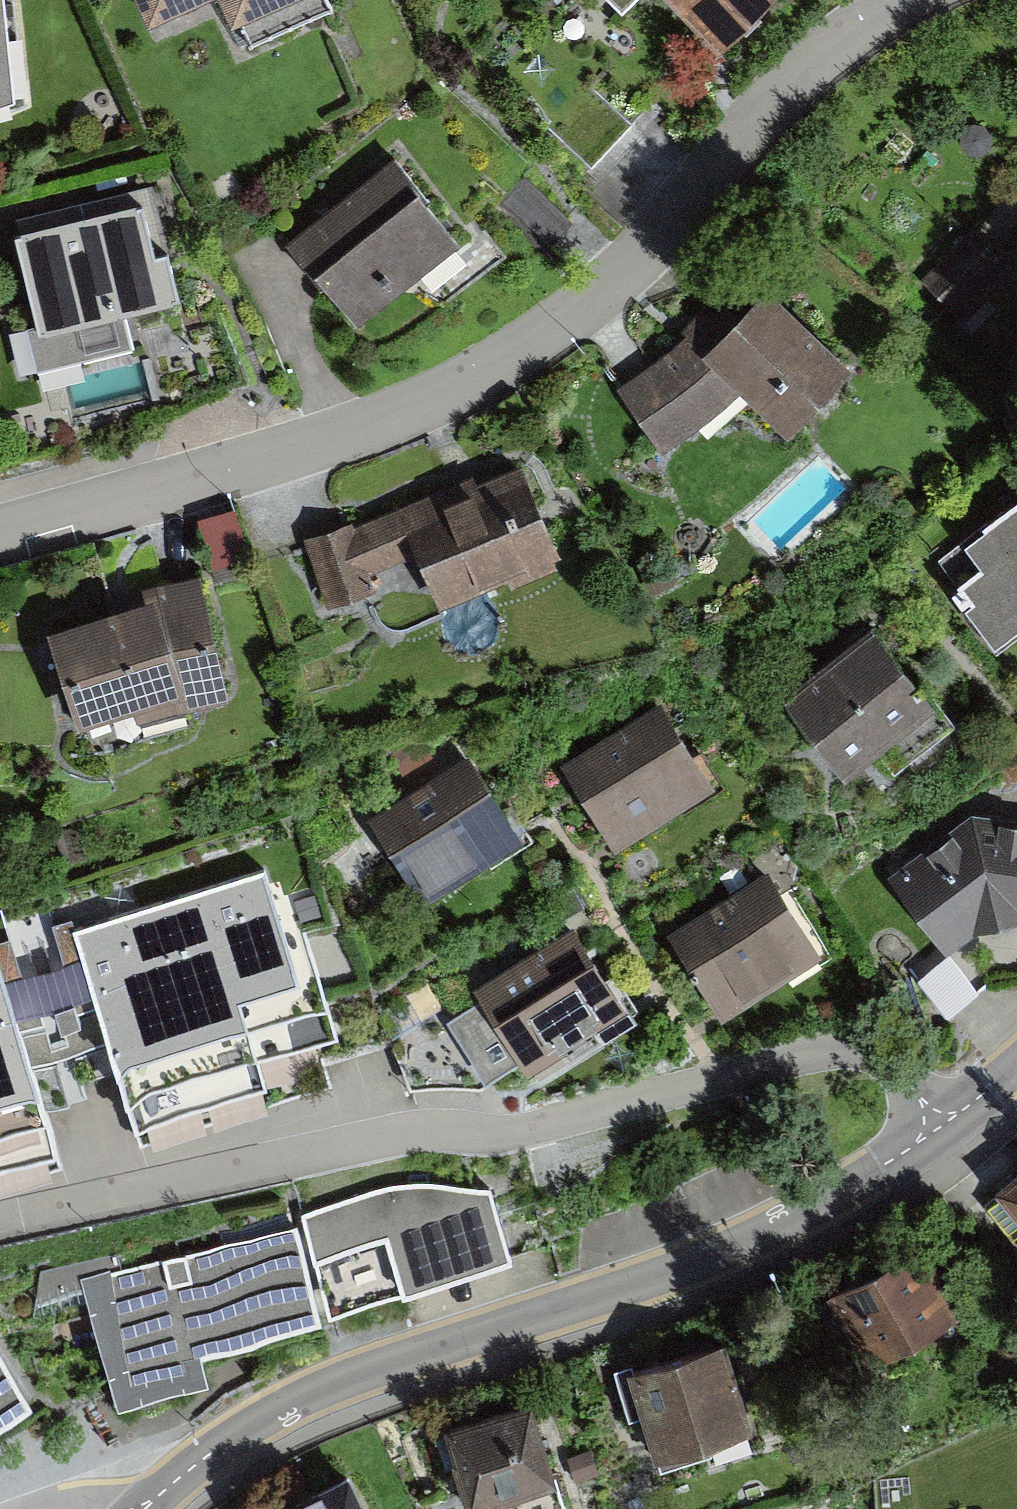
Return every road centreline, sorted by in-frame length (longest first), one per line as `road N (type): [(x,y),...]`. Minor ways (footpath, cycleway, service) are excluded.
road 1 (residential): [(912,0),(821,61),(584,291),(451,386),(288,450),(0,534)]
road 2 (residential): [(148,1508),(225,1443),(317,1391),(704,1259),(773,1228),(938,1127),(1016,1064)]

